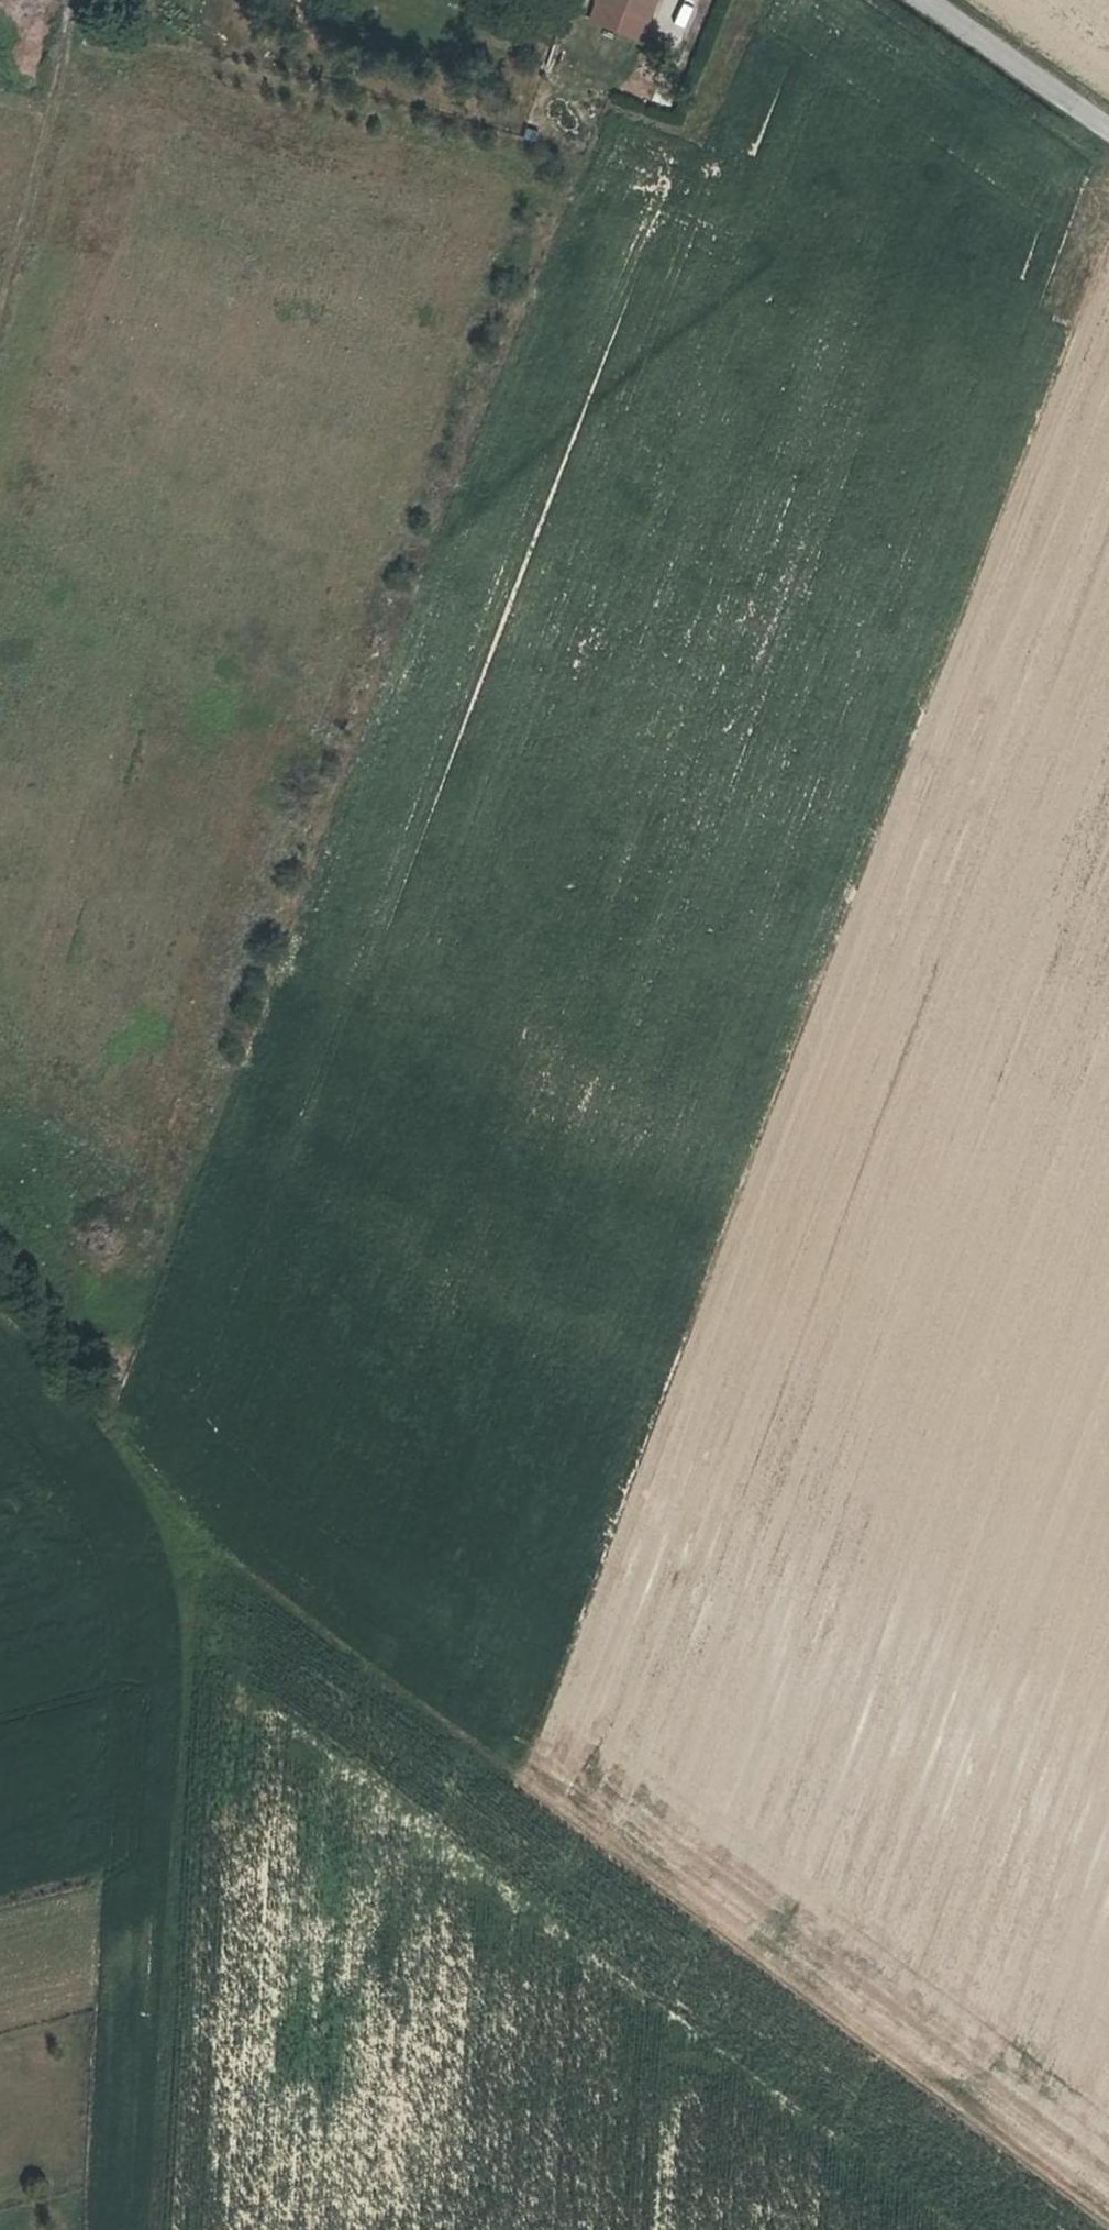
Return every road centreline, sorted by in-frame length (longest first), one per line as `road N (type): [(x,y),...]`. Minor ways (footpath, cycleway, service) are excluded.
road 1 (track): [(86,0),(0,321)]
road 2 (unclassified): [(921,0),(1108,127)]

